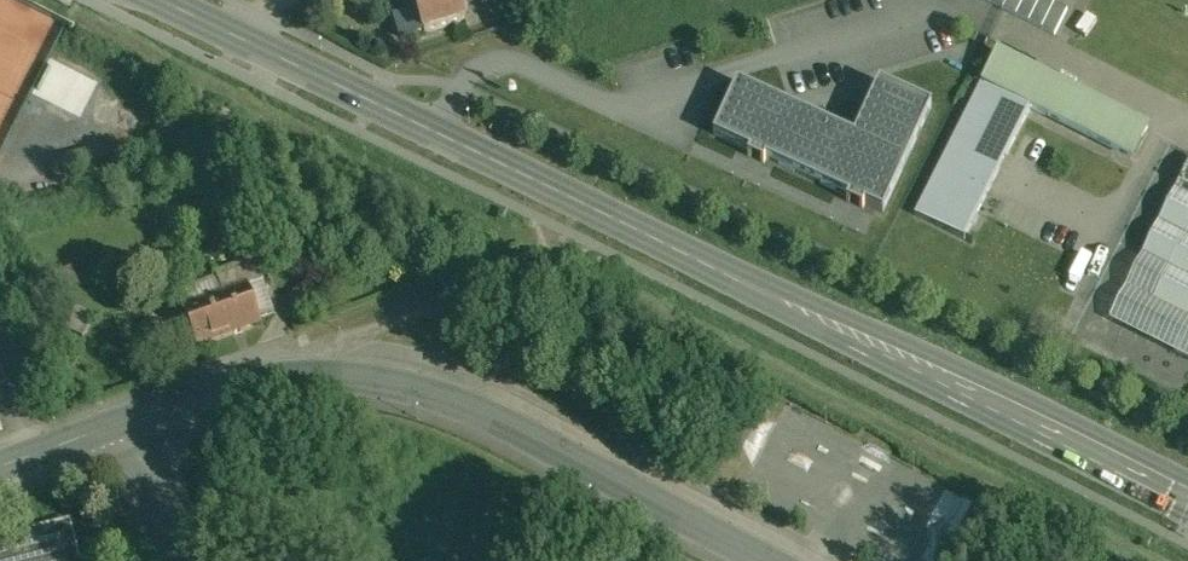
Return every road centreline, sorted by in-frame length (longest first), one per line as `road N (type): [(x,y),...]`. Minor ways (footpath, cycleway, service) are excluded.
road 1 (residential): [(140,413),(293,374),(359,380),(425,397),(750,560)]
road 2 (secondary): [(163,0),(747,284)]
road 3 (secondary): [(747,284),(799,322),(1187,516)]
road 4 (secondary): [(1187,480),(807,298),(747,284)]
road 5 (residential): [(140,413),(178,560)]
road 6 (residential): [(0,466),(140,413)]

